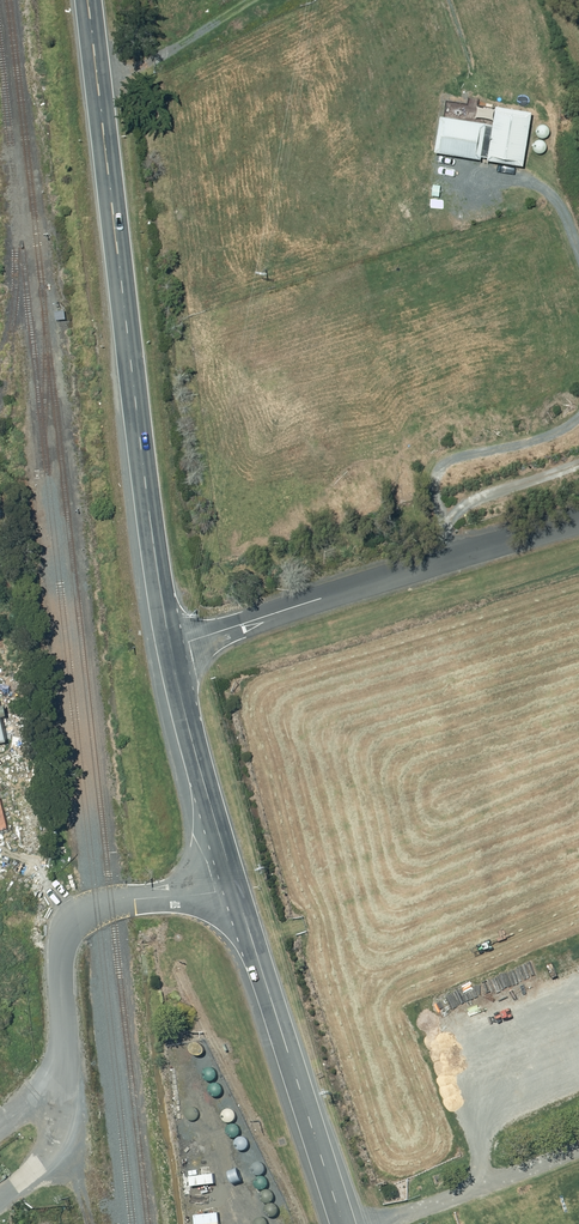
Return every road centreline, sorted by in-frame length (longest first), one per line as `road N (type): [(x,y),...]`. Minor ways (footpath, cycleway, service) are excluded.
road 1 (primary): [(169,647),(84,0)]
road 2 (unclassified): [(237,889),(97,907),(68,924),(60,953),(60,1146),(0,1200)]
road 3 (residential): [(169,647),(578,523)]
road 4 (primary): [(343,1223),(237,889)]
road 5 (primary): [(237,889),(169,647)]

